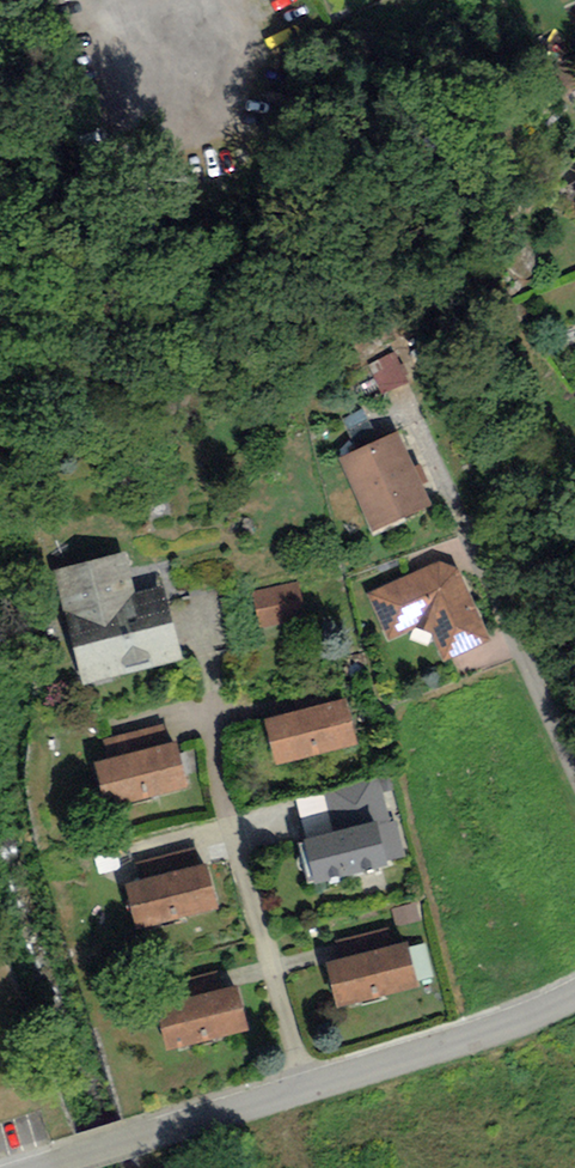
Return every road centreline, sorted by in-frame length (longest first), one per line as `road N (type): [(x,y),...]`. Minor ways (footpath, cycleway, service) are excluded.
road 1 (residential): [(45,1167),(544,1018),(574,1000)]

